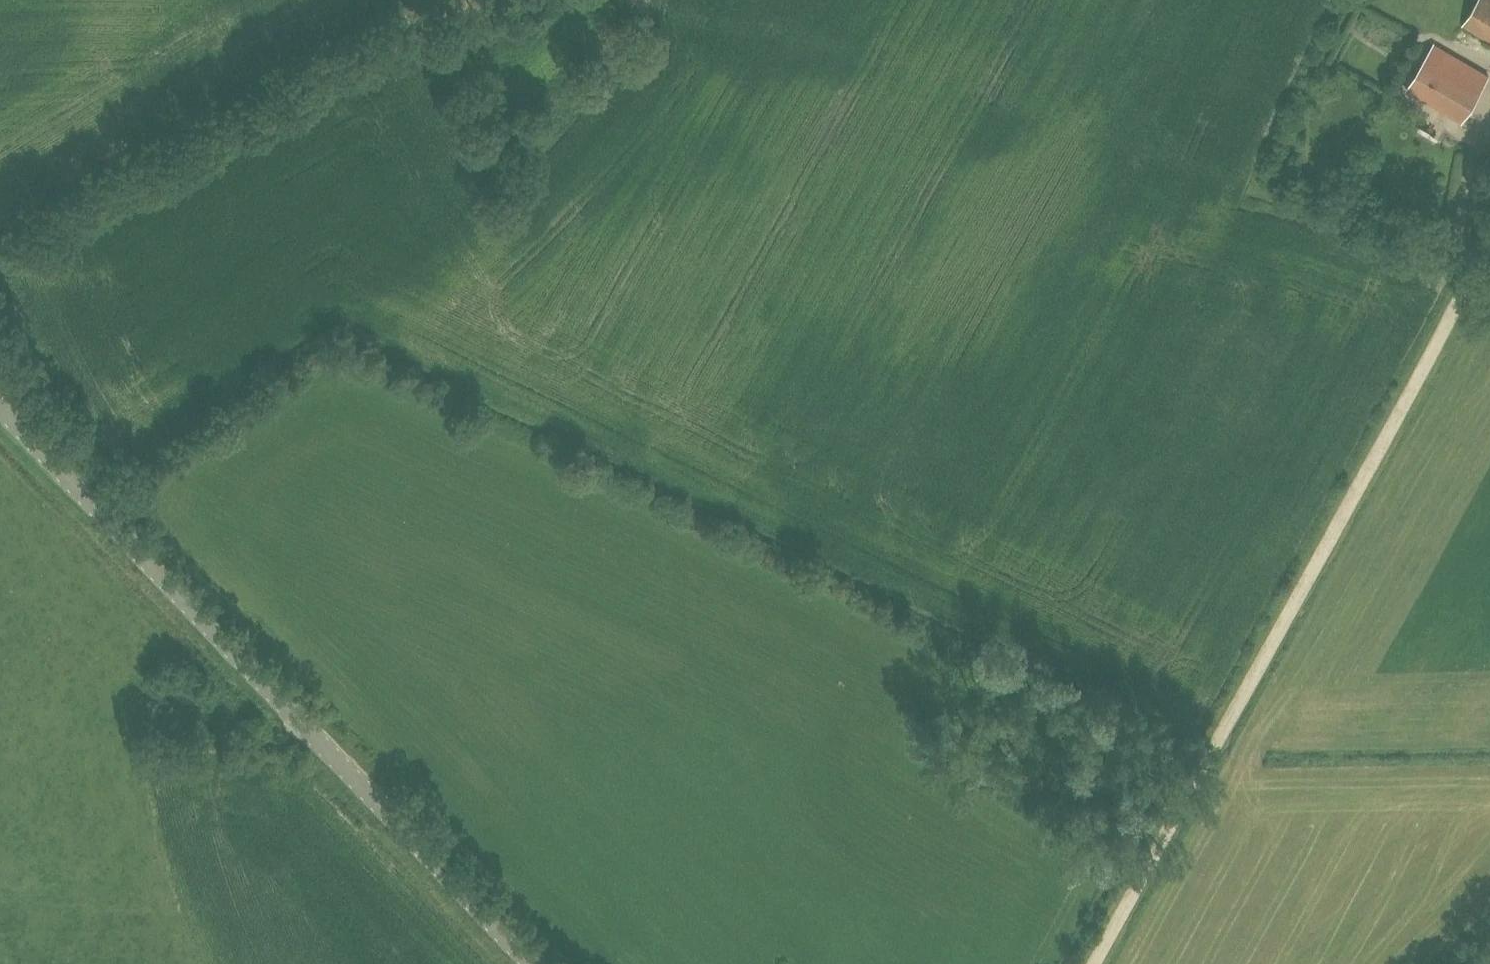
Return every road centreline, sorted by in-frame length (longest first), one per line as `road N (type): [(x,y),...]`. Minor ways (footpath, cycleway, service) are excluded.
road 1 (residential): [(1093,963),(1475,273)]
road 2 (unclassified): [(531,963),(0,404)]

